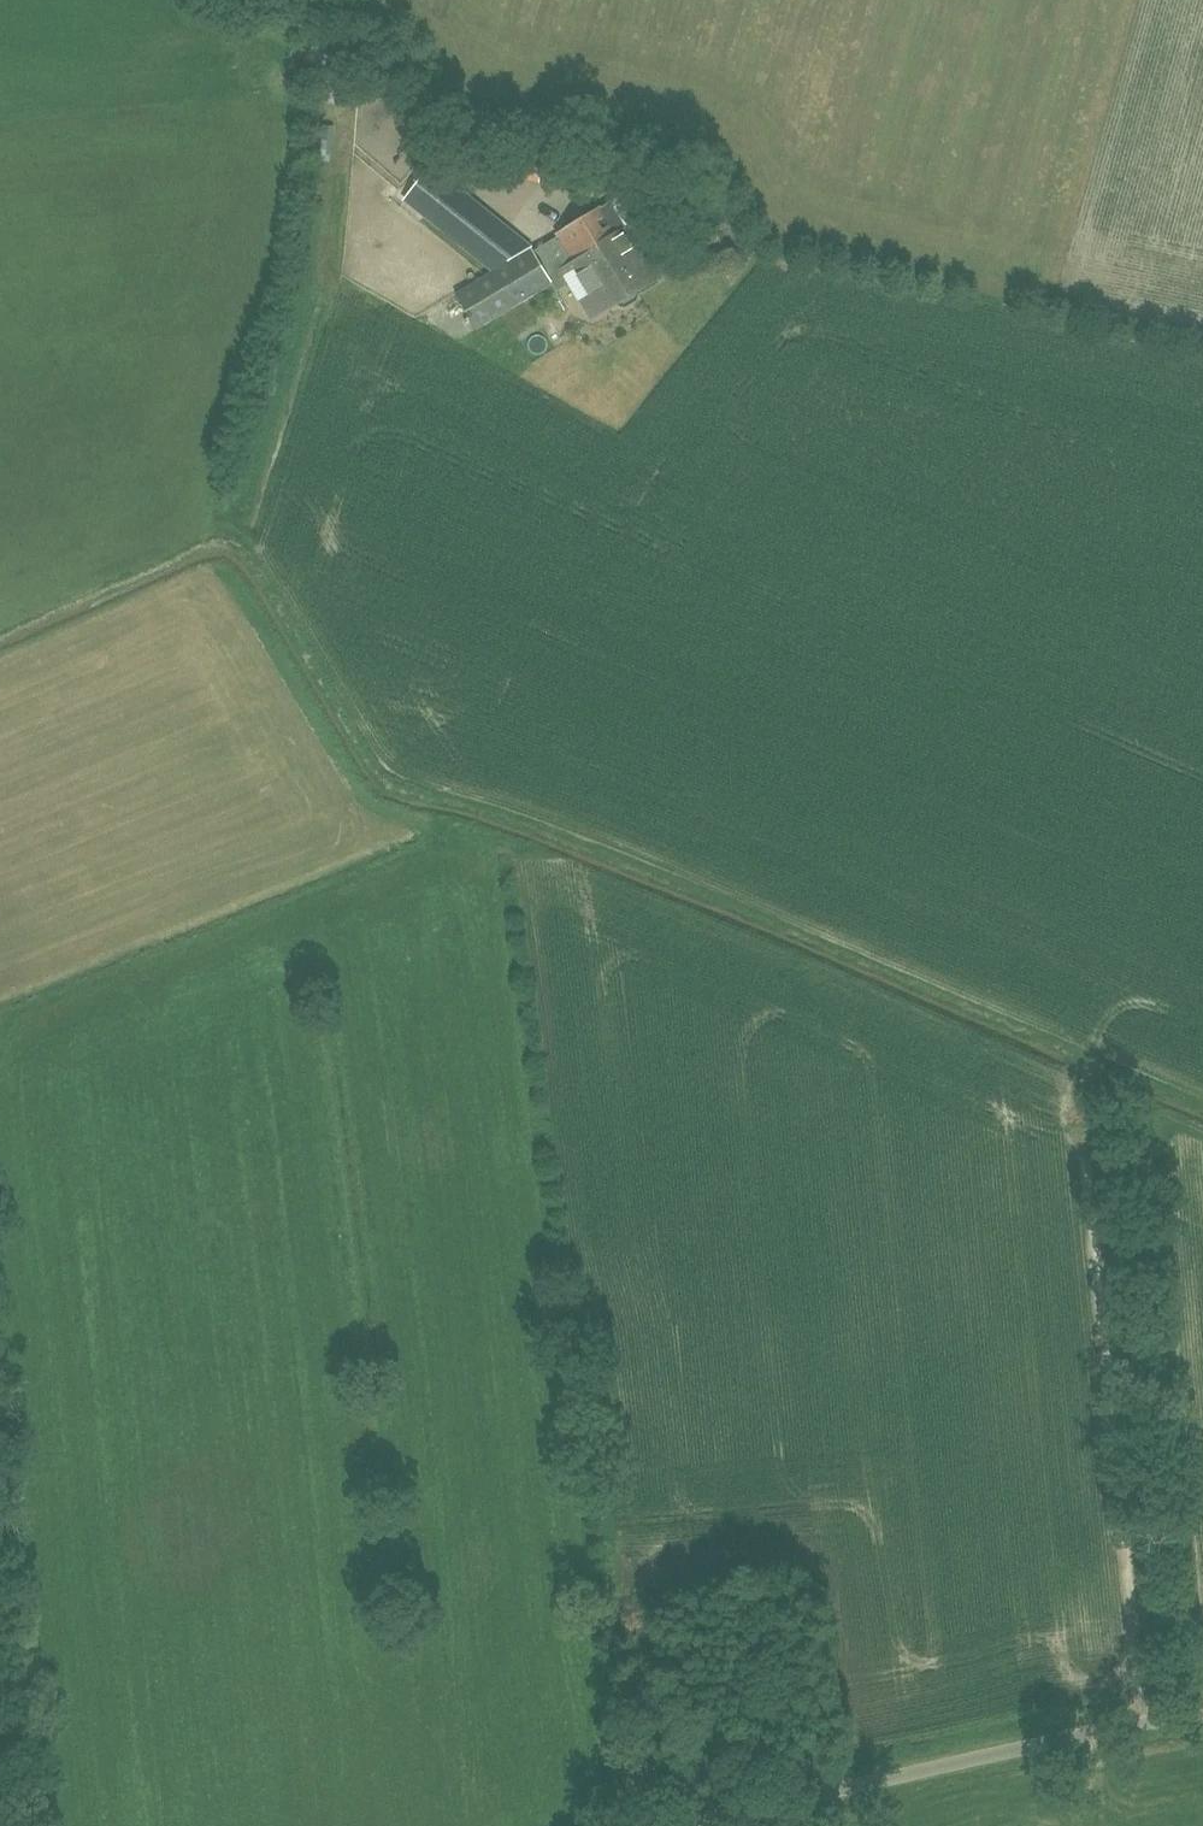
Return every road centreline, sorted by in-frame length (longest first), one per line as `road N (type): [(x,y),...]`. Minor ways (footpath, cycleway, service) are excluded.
road 1 (unclassified): [(1202,1716),(1001,1752),(690,1825)]

